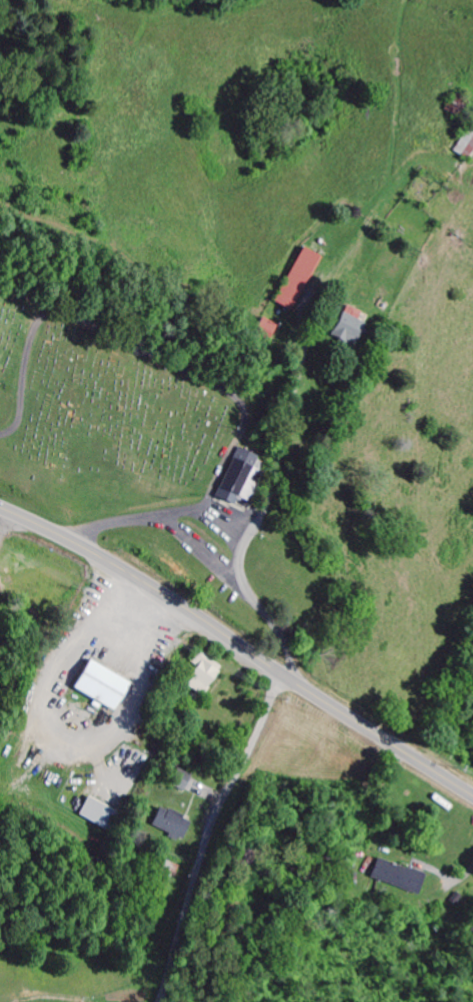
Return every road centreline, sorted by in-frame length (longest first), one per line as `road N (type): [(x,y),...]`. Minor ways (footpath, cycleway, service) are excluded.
road 1 (residential): [(341,714),(284,589),(307,551),(315,441),(430,41)]
road 2 (primary): [(0,509),(61,535),(209,622),(472,796)]
road 3 (residential): [(182,1001),(199,964),(199,869),(246,720),(284,675)]

